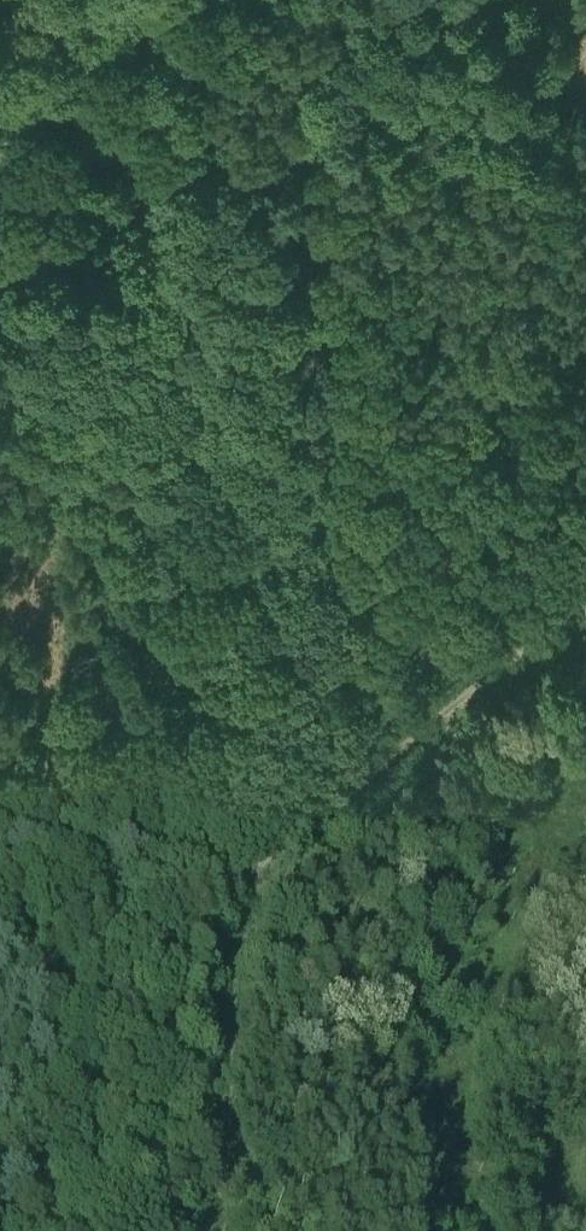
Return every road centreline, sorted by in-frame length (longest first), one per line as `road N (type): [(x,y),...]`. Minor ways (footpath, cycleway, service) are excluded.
road 1 (track): [(585,612),(382,756),(218,908),(181,986),(156,1230)]

